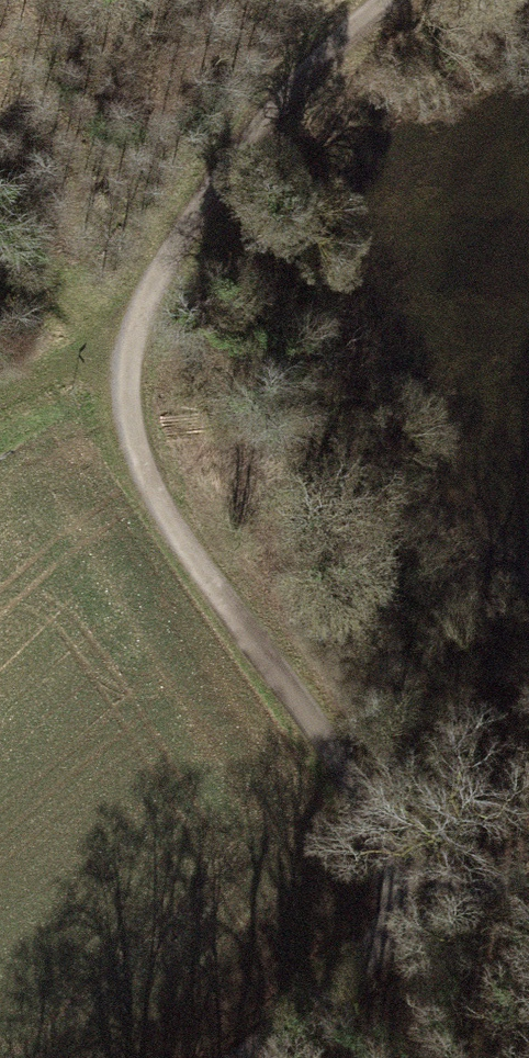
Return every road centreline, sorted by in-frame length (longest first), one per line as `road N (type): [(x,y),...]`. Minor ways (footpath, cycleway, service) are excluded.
road 1 (track): [(213,1057),(415,901),(351,781),(164,514),(132,429),(126,392),(133,330)]
road 2 (track): [(133,330),(178,245),(260,127),(386,0)]
road 3 (track): [(0,401),(133,330)]
road 4 (track): [(528,849),(415,901)]

